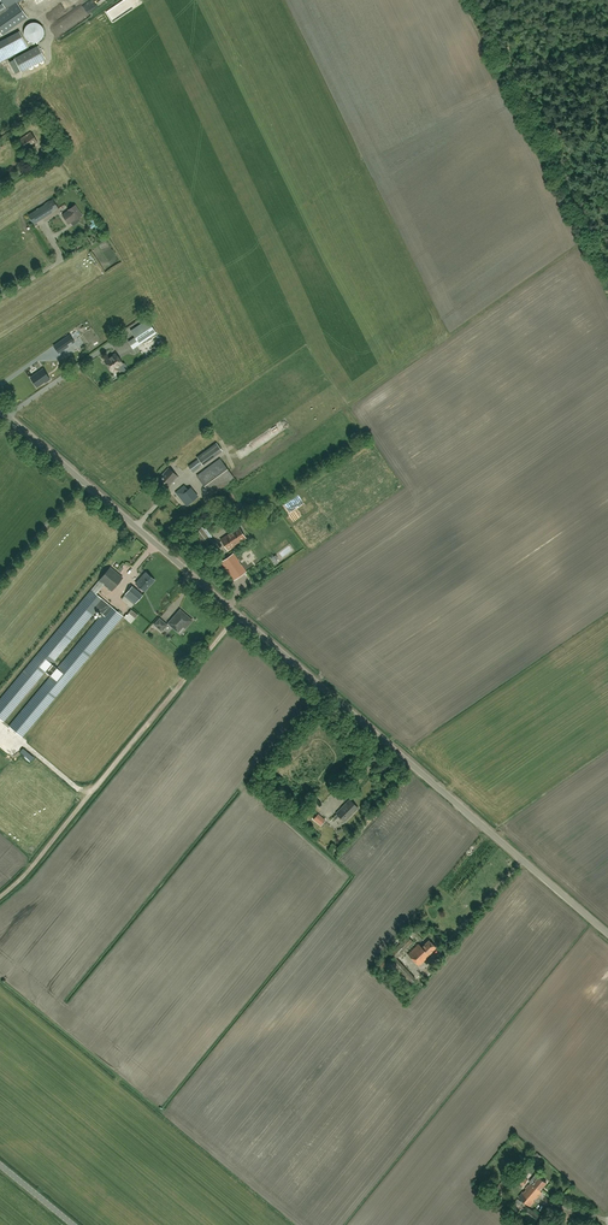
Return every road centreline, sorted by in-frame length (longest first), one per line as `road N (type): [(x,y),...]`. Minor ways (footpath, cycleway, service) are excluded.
road 1 (unclassified): [(607,933),(0,409)]
road 2 (track): [(0,897),(80,814),(238,614)]

